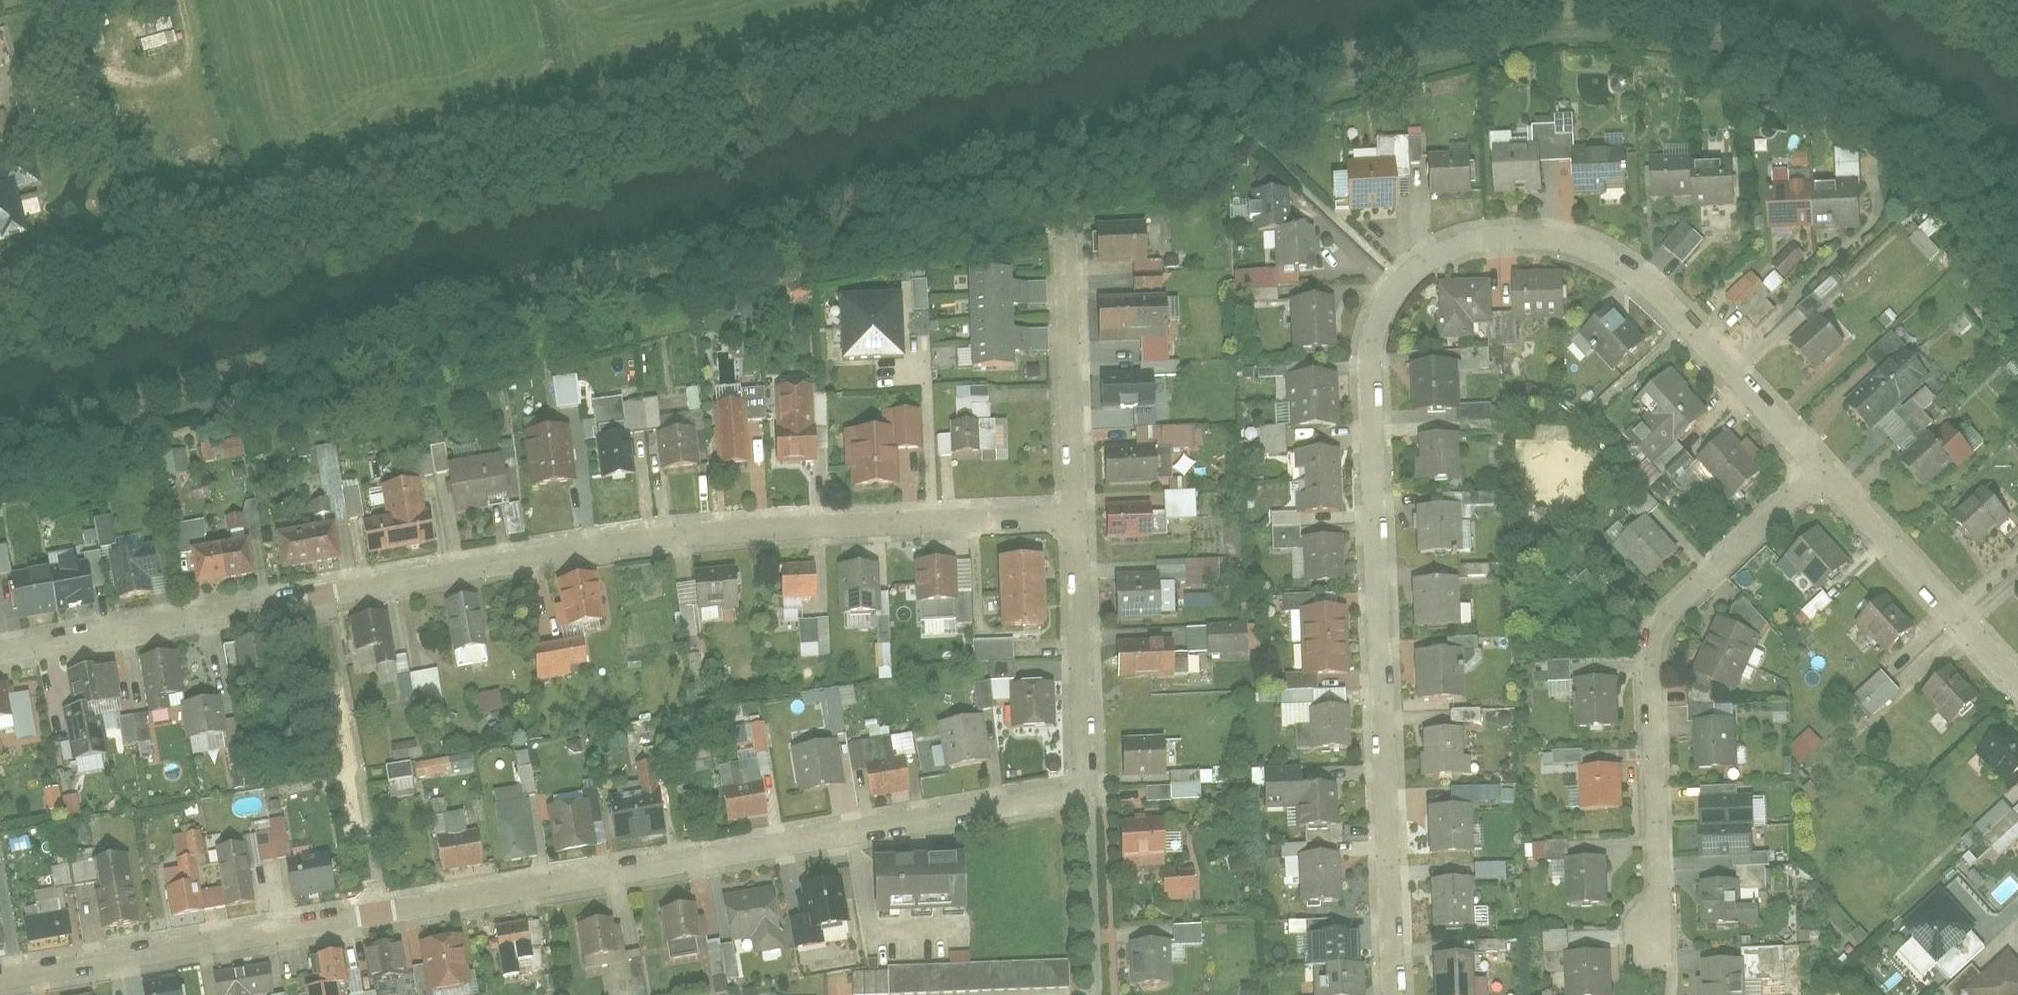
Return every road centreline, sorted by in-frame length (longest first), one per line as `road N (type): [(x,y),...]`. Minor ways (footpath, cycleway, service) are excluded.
road 1 (residential): [(1396,994),(1375,368),(1399,292),(1432,261),(1495,238),(1546,237),(1597,250),(1655,284),(1821,469)]
road 2 (residential): [(1089,791),(0,980)]
road 3 (residential): [(1078,516),(684,533),(0,656)]
road 4 (residential): [(1821,469),(1667,611),(1655,631),(1662,937)]
road 5 (residential): [(1821,469),(2017,679)]
road 6 (residential): [(1078,516),(1066,239)]
road 7 (residential): [(1089,791),(1078,516)]
road 8 (residential): [(1088,994),(1089,791)]

